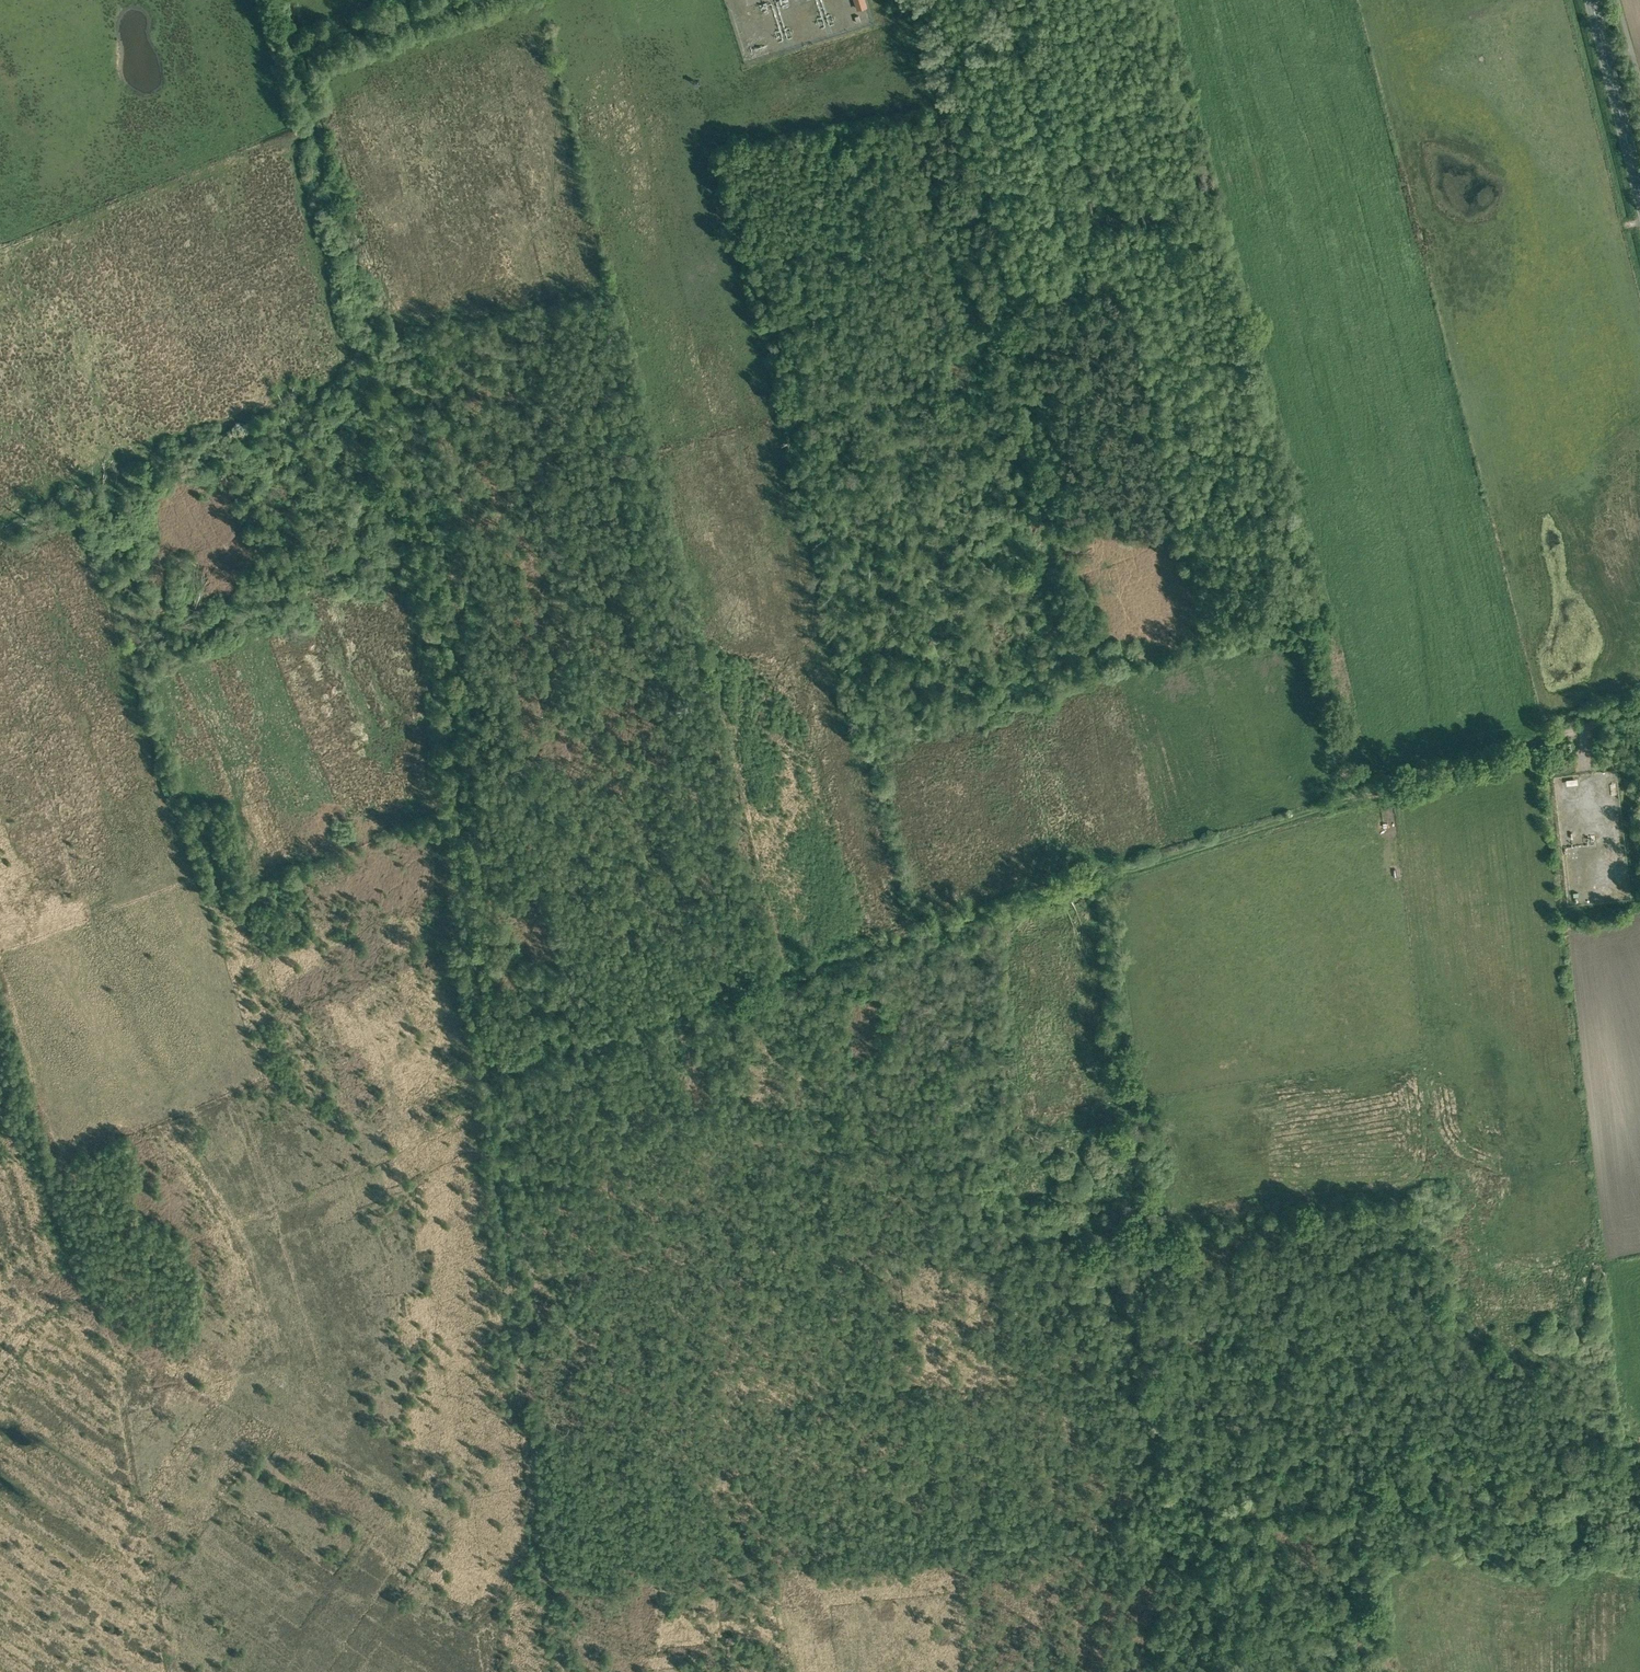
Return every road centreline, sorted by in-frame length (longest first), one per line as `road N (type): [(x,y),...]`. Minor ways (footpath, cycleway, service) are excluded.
road 1 (track): [(1639,710),(792,970)]
road 2 (tertiary): [(1594,0),(1639,180)]

